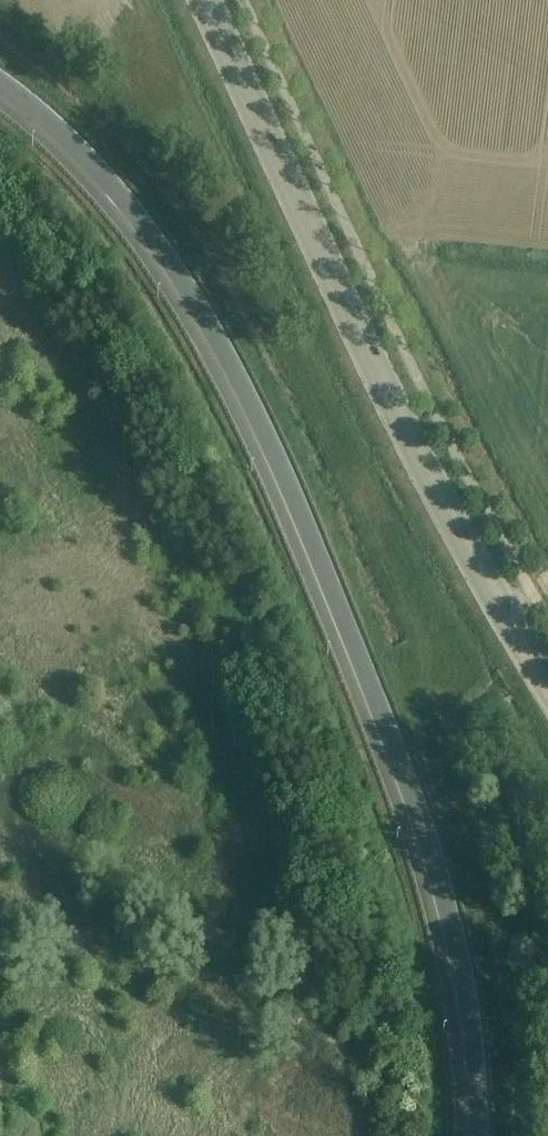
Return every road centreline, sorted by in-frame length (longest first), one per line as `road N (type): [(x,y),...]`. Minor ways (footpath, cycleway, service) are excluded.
road 1 (motorway): [(0,83),(75,149),(131,214),(219,349),(298,510),(373,690),(453,931),(472,1036),(477,1135)]
road 2 (tertiary): [(547,689),(401,430),(200,0)]

